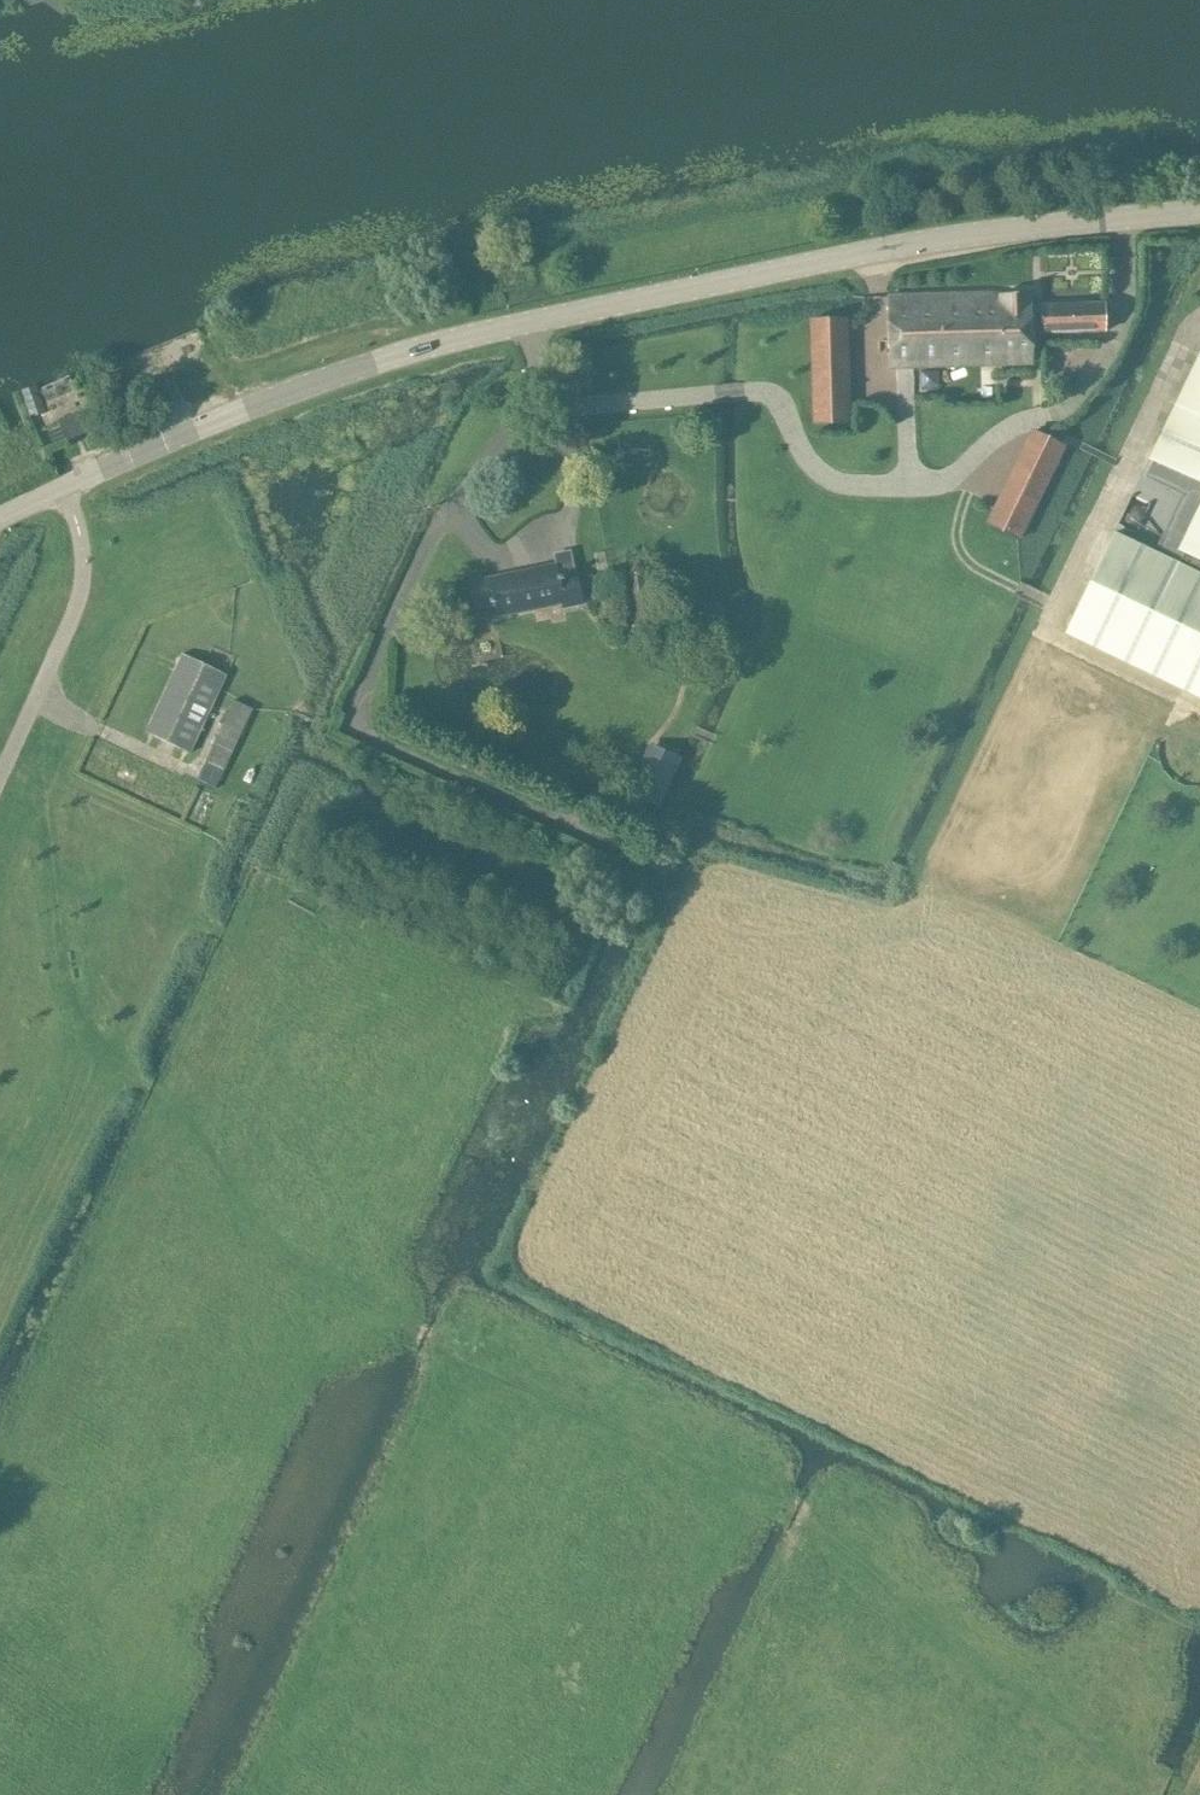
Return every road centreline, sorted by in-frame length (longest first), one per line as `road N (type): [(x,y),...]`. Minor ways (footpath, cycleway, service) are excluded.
road 1 (tertiary): [(0,515),(305,384),(428,344),(877,249),(1199,208)]

